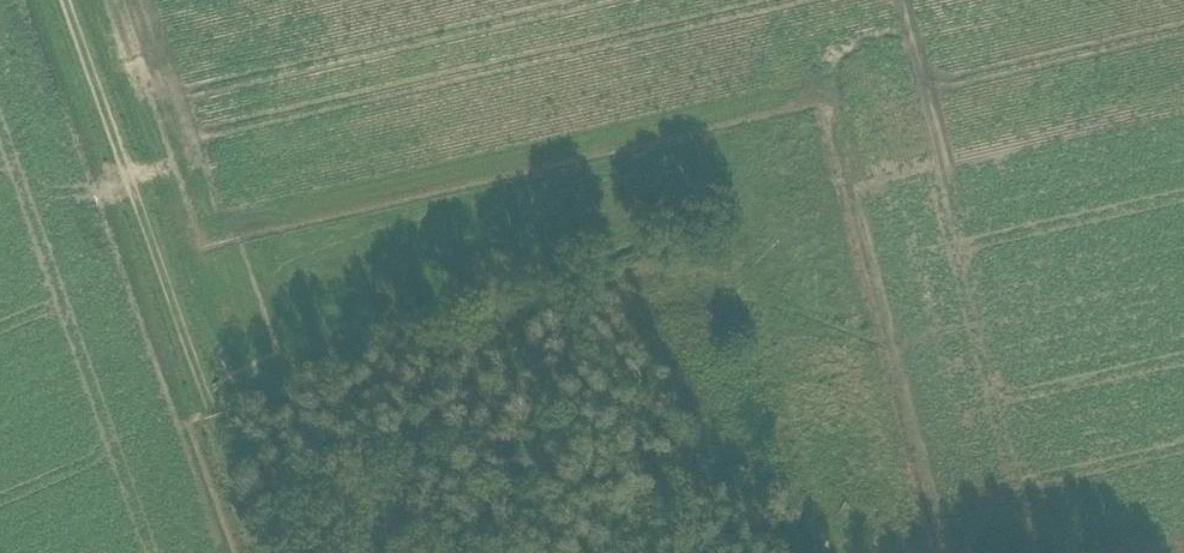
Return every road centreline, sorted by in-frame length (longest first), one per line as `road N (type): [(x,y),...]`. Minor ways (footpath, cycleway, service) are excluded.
road 1 (track): [(261,552),(68,0)]

